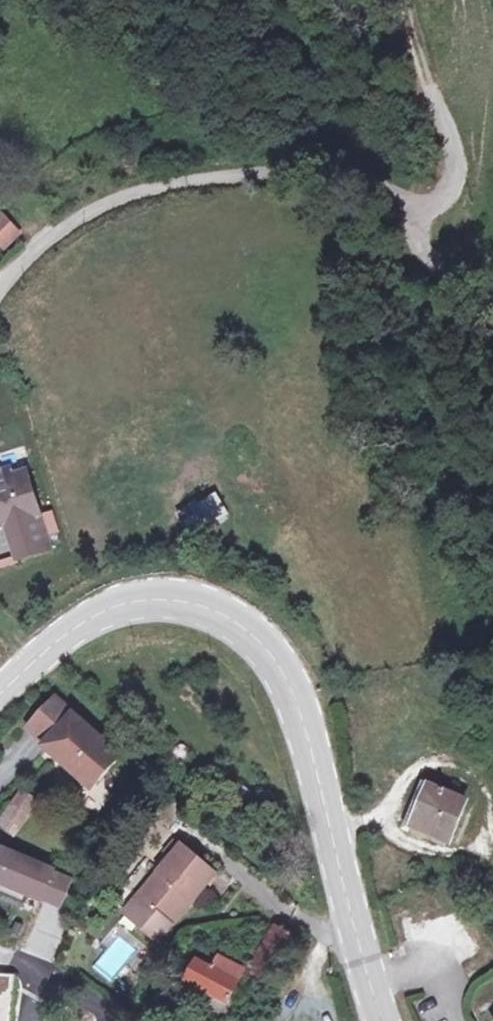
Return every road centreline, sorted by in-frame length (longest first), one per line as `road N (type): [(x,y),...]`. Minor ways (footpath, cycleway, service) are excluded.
road 1 (secondary): [(385,1020),(334,871),(294,707),(252,630),(195,596),(134,594),(72,627),(0,690)]
road 2 (unclassified): [(440,117),(454,165),(441,192),(405,204),(290,173),(145,189),(66,228),(29,255),(0,292)]
road 3 (track): [(407,0),(440,117)]

